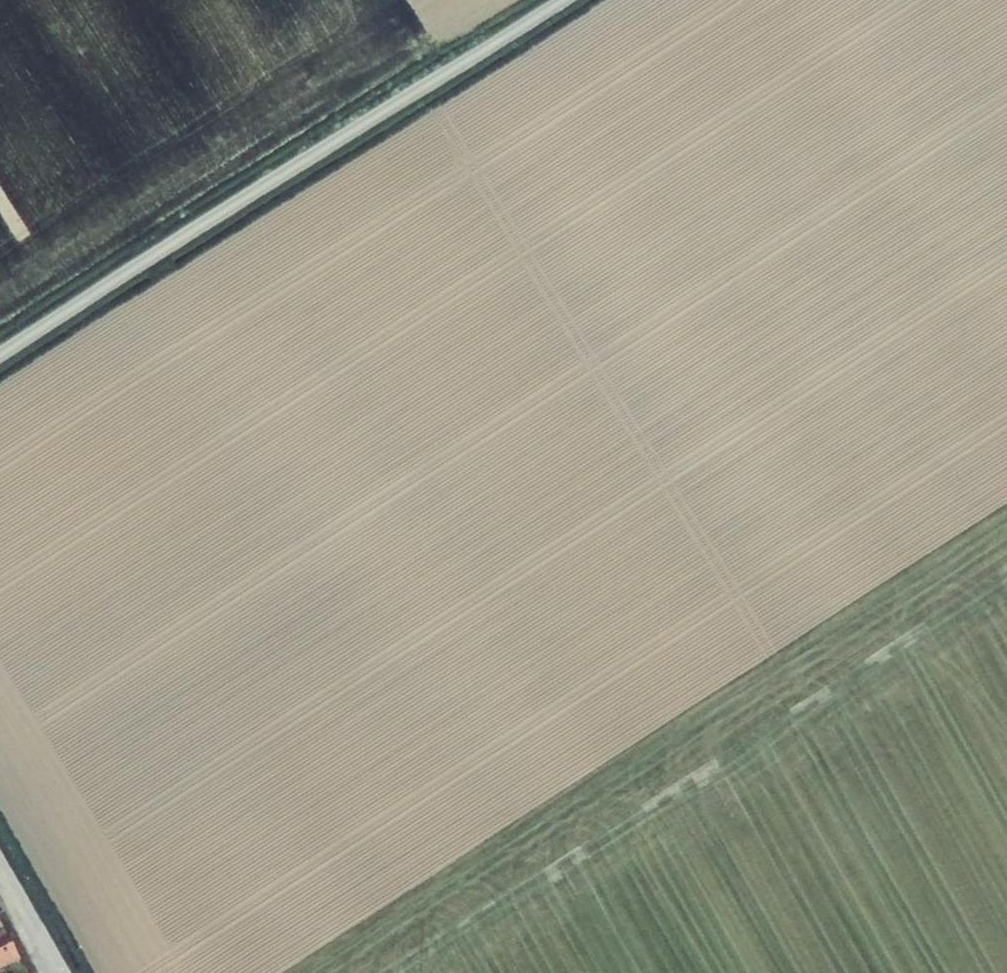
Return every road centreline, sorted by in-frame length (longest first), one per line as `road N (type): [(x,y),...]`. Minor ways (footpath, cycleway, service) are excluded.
road 1 (unclassified): [(0,358),(549,0)]

